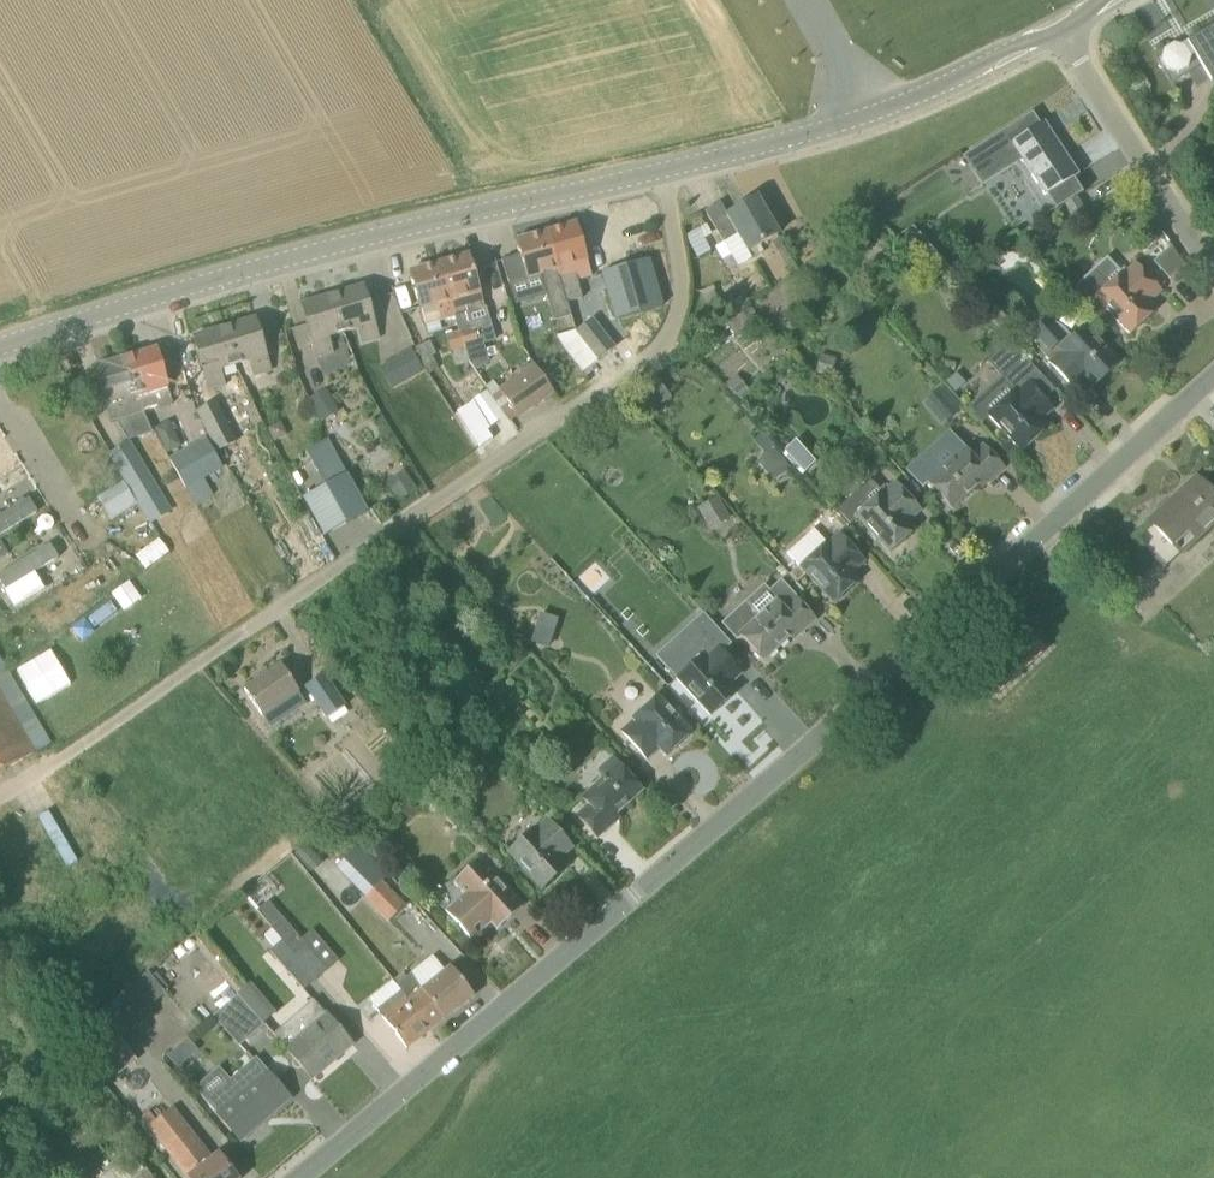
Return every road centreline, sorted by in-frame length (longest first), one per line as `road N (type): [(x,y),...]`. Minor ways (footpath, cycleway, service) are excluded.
road 1 (unclassified): [(302,1177),(809,747),(1213,377)]
road 2 (unclassified): [(0,794),(151,702),(664,342),(680,285),(662,174)]
road 3 (tertiary): [(0,351),(257,273),(662,174)]
road 4 (tertiary): [(662,174),(826,131),(1062,30)]
road 5 (unclassified): [(1213,270),(1062,30)]

